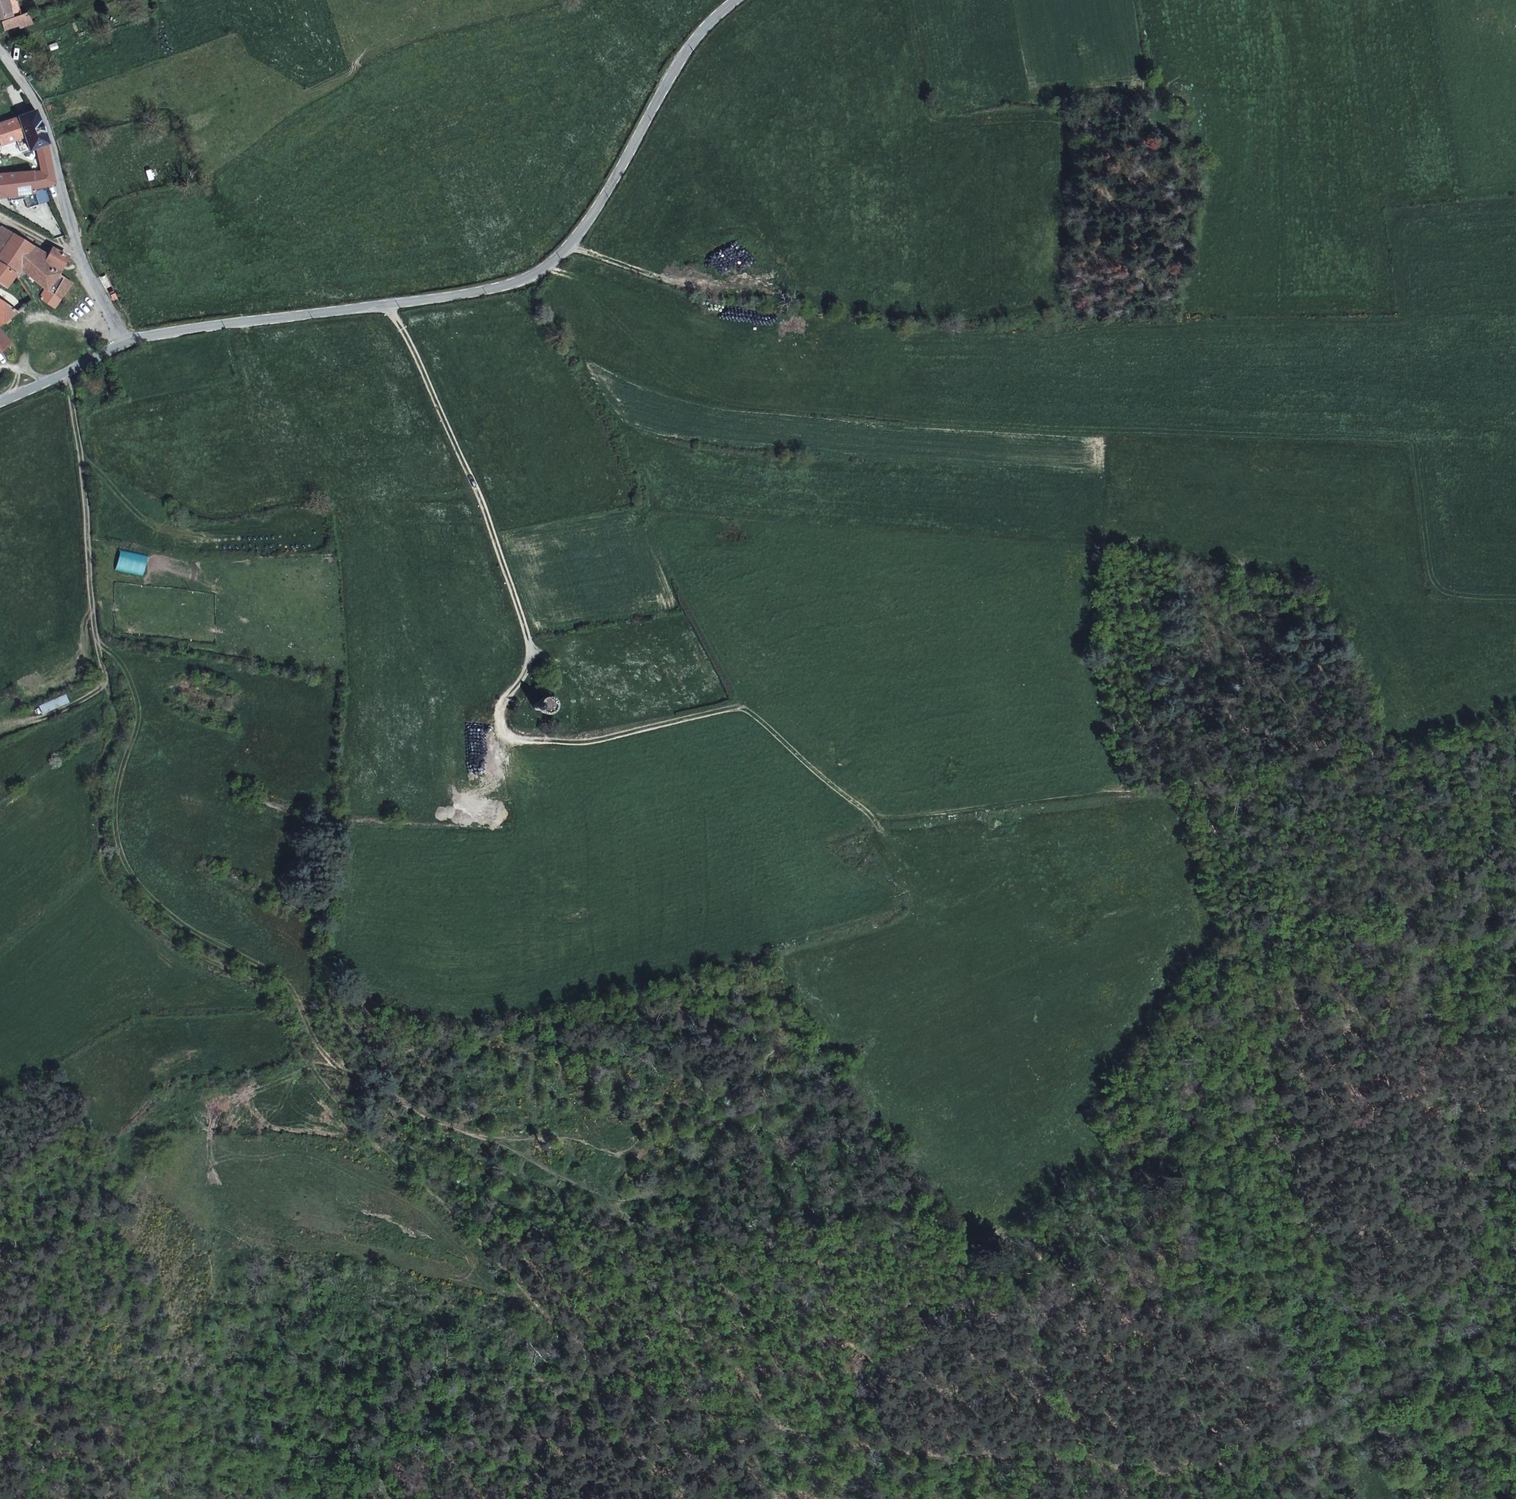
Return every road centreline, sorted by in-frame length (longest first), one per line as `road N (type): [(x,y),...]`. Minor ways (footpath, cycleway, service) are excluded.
road 1 (track): [(376,305),(406,337),(515,592),(530,657),(504,704),(499,724),(510,740),(554,742),(735,706),(879,822),(1140,793),(1374,731)]
road 2 (track): [(537,1291),(336,1105),(278,1007),(172,936),(121,893),(102,860),(97,786),(118,727),(94,636),(85,496),(62,377)]
road 3 (unclassified): [(740,0),(707,25),(565,253),(537,273),(450,296),(130,343)]
road 4 (unclassified): [(85,259),(39,109),(0,55)]
road 5 (unclassified): [(130,343),(0,408)]

